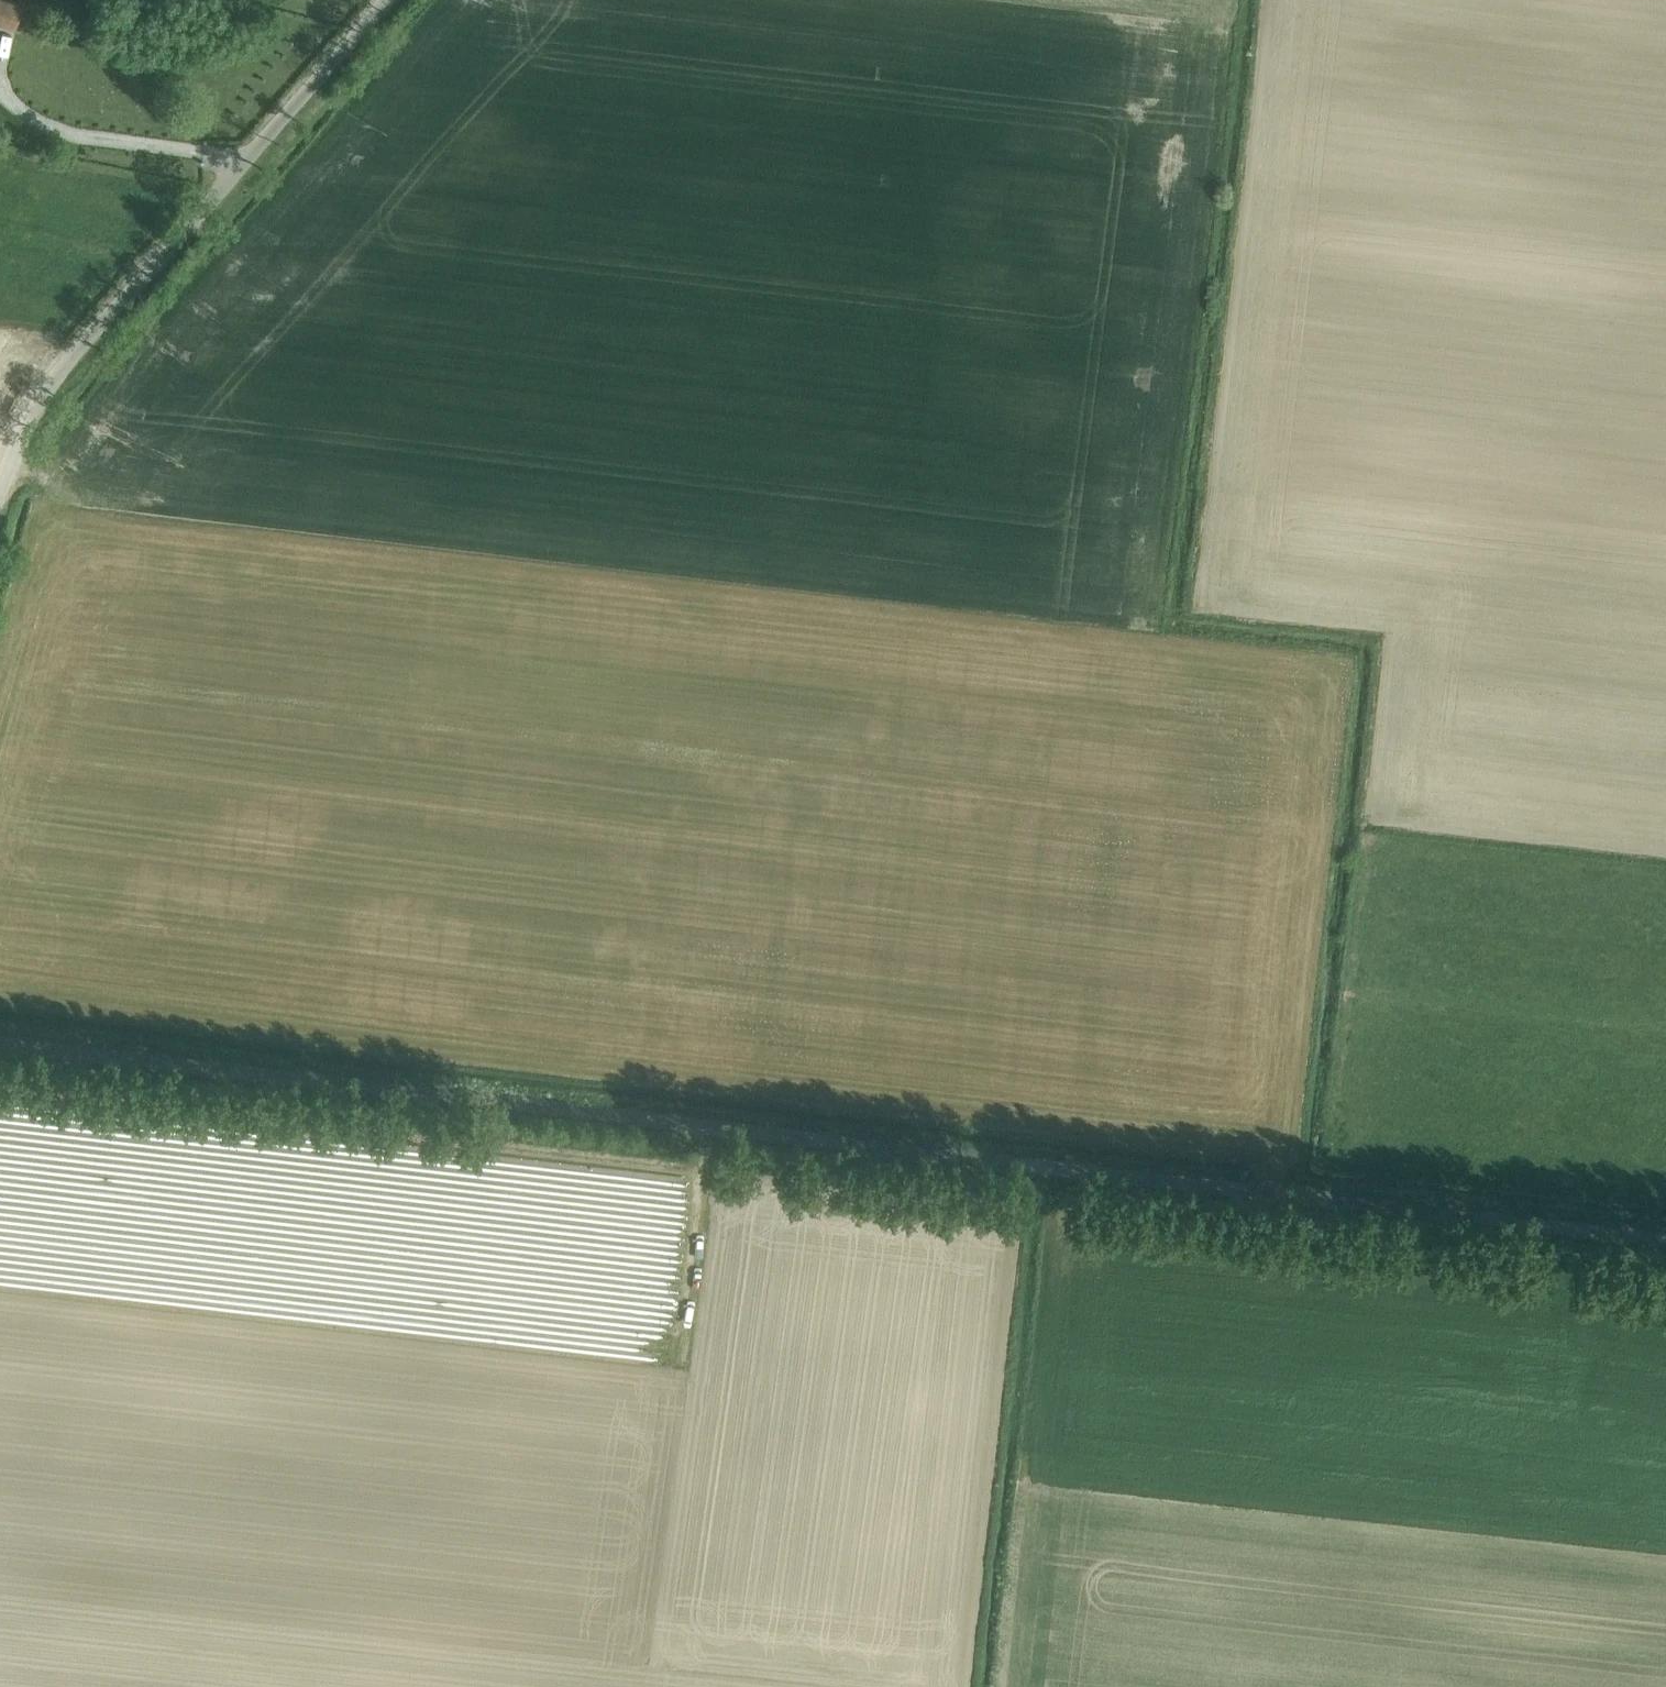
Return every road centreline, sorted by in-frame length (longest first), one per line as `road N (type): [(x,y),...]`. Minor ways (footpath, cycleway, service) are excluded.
road 1 (unclassified): [(1665,1239),(0,1044)]
road 2 (unclassified): [(0,483),(60,369),(385,0)]

